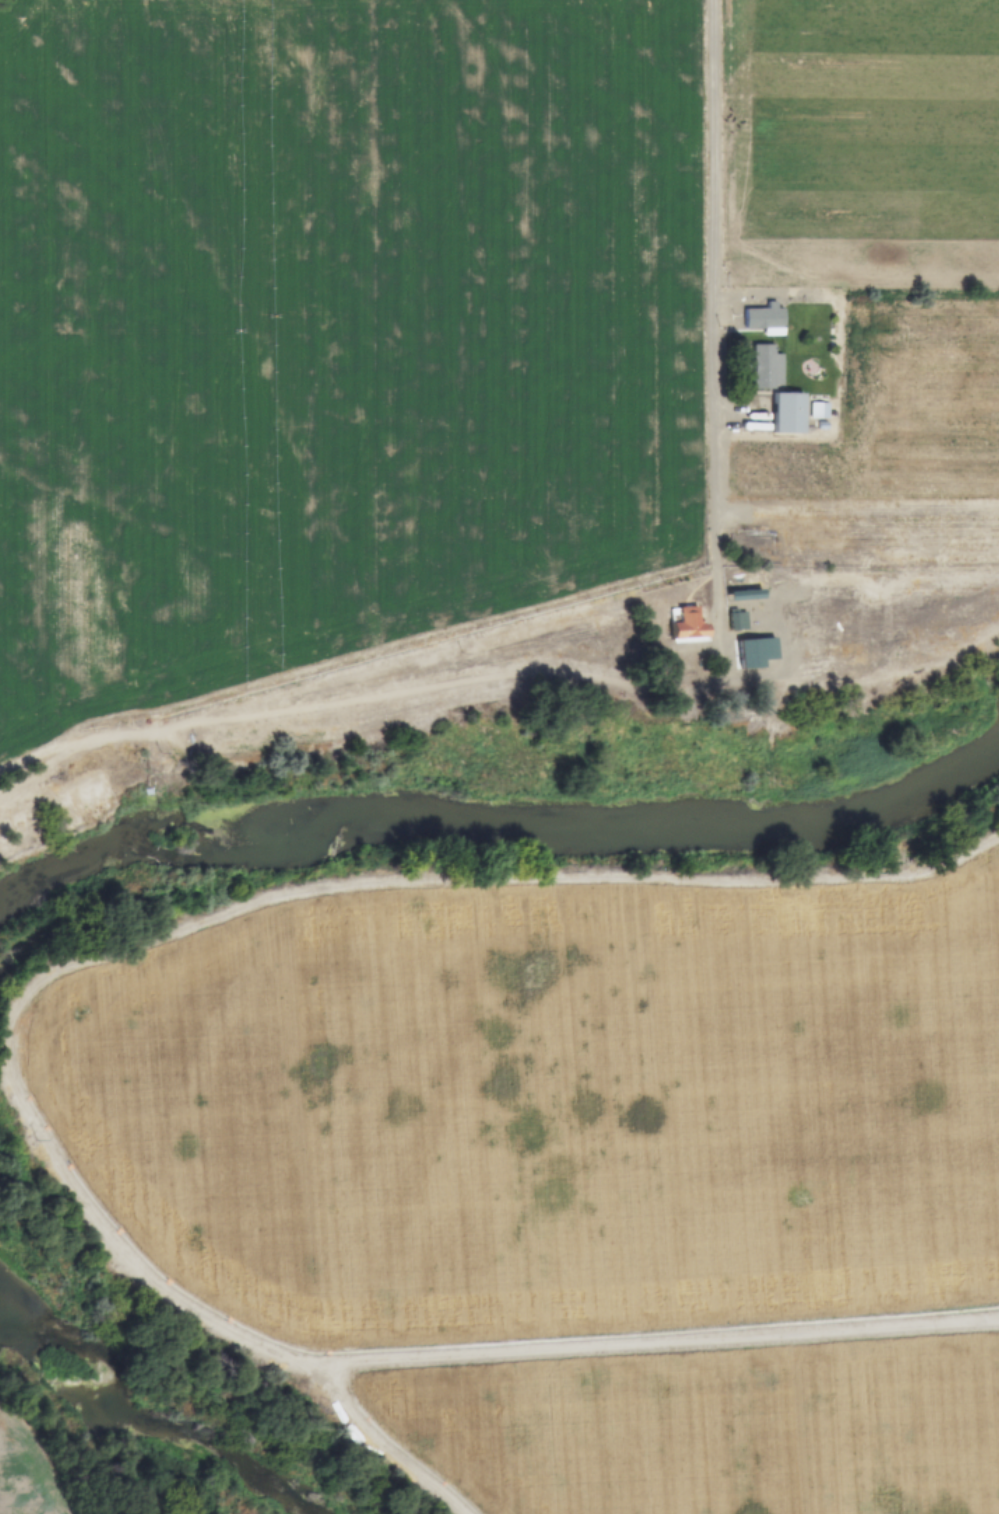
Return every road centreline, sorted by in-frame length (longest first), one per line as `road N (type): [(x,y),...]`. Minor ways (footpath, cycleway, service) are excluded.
road 1 (residential): [(712,620),(708,0)]

